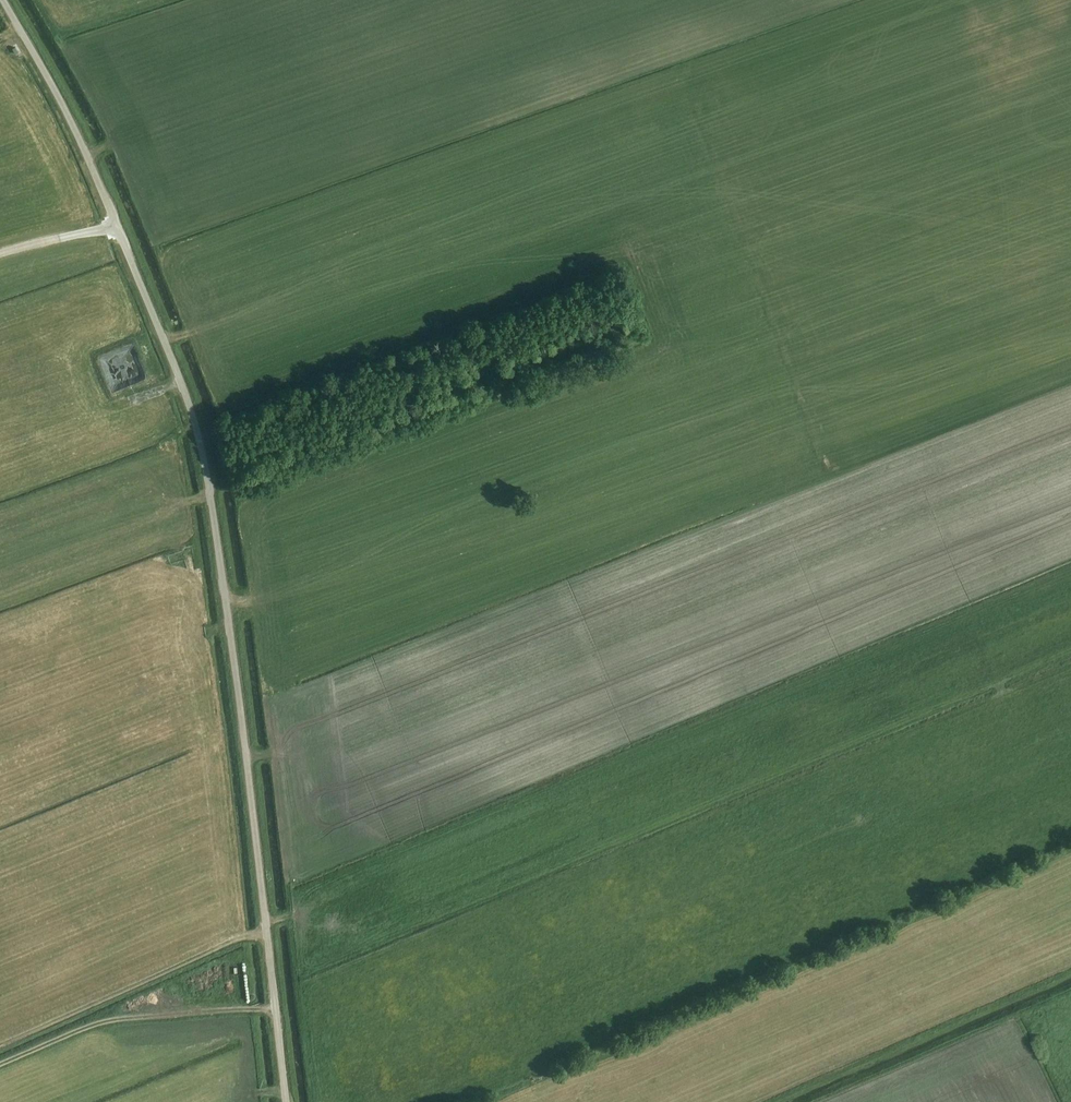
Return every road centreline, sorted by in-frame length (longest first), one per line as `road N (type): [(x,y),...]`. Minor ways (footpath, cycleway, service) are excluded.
road 1 (unclassified): [(283,1101),(205,472),(100,177),(3,0)]
road 2 (track): [(0,1045),(245,933),(264,932)]
road 3 (track): [(0,1064),(106,1017),(273,1007)]

